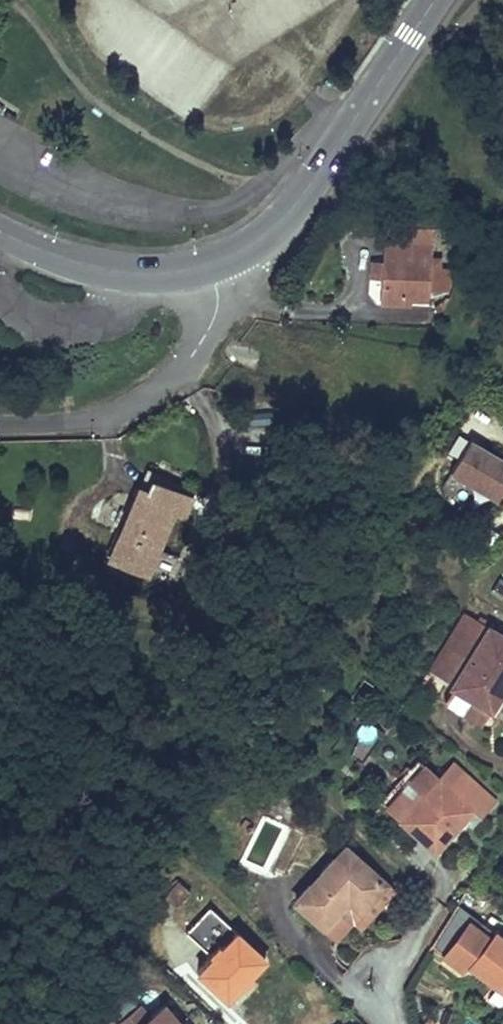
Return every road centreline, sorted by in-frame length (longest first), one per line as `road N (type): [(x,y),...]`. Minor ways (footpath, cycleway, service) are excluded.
road 1 (tertiary): [(211,265),(287,216),(441,0)]
road 2 (residential): [(211,265),(218,310),(176,382),(109,419),(0,425)]
road 3 (tertiary): [(0,232),(98,269),(166,274),(211,265)]
road 4 (residential): [(393,1023),(384,976),(423,913)]

